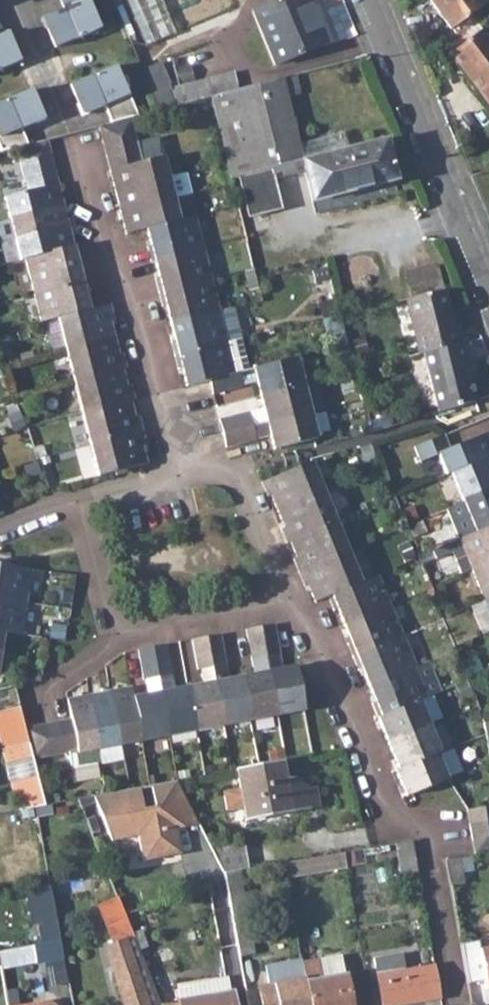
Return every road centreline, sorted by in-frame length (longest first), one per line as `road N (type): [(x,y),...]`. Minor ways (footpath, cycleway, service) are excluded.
road 1 (residential): [(289,610),(321,653),(393,815),(421,832),(457,1004)]
road 2 (residential): [(74,153),(176,473)]
road 3 (residential): [(365,0),(488,307)]
road 4 (residential): [(176,473),(224,477),(247,497),(289,610)]
road 5 (residential): [(110,641),(289,610)]
road 6 (residential): [(82,506),(110,641)]

